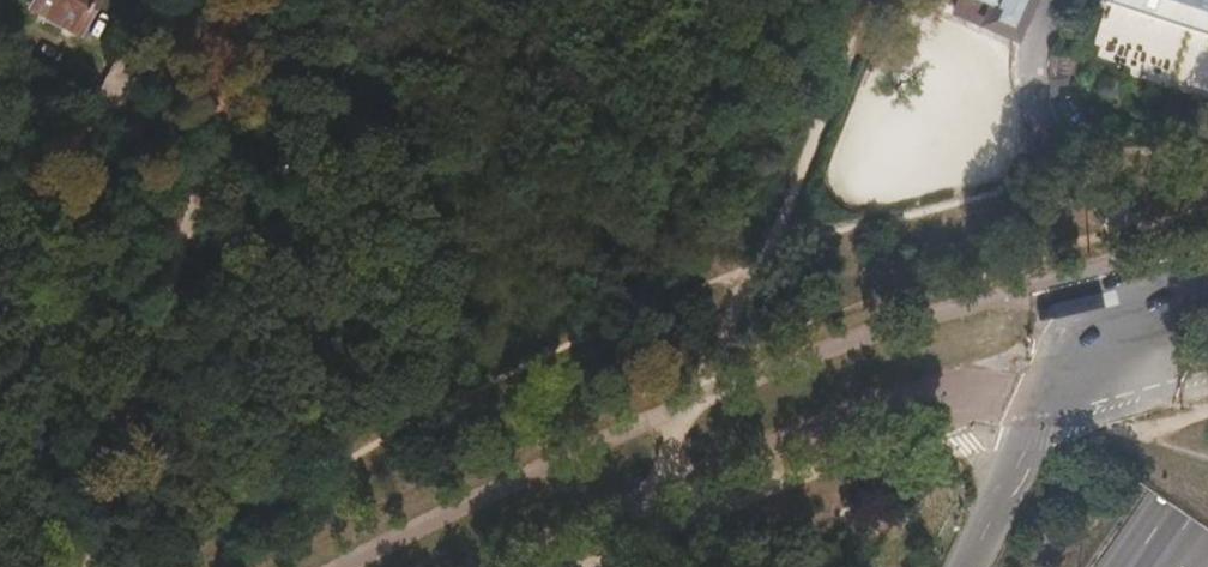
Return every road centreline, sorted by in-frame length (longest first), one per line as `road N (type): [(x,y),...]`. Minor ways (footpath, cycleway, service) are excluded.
road 1 (track): [(85,566),(213,124)]
road 2 (primary): [(1207,281),(1119,312),(1049,394)]
road 3 (trunk): [(1049,394),(969,566)]
road 4 (track): [(213,124),(195,101),(104,72)]

